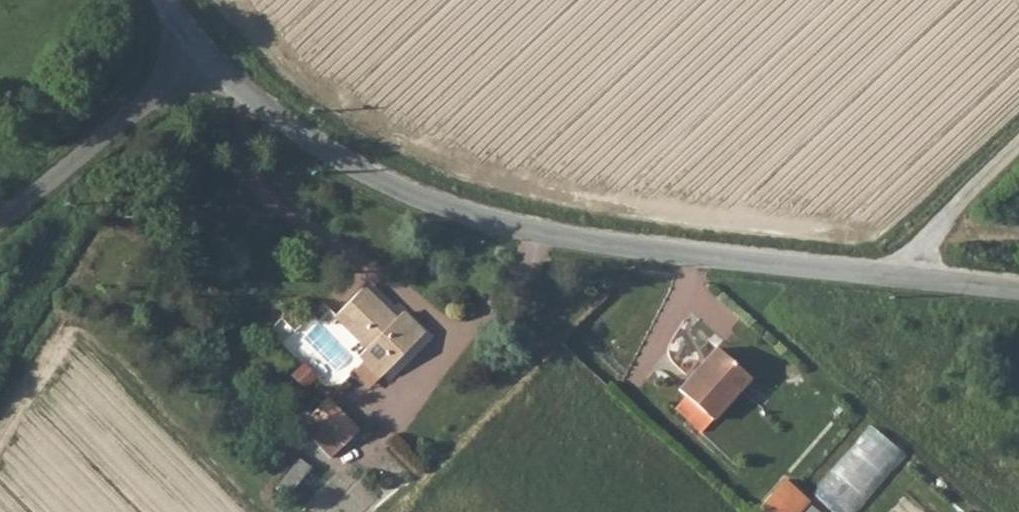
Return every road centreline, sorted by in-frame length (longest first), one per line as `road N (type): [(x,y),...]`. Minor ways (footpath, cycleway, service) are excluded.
road 1 (unclassified): [(1018,292),(550,236),(472,219),(380,182),(312,143),(210,54)]
road 2 (residential): [(0,228),(210,54)]
road 3 (track): [(1018,150),(888,275)]

